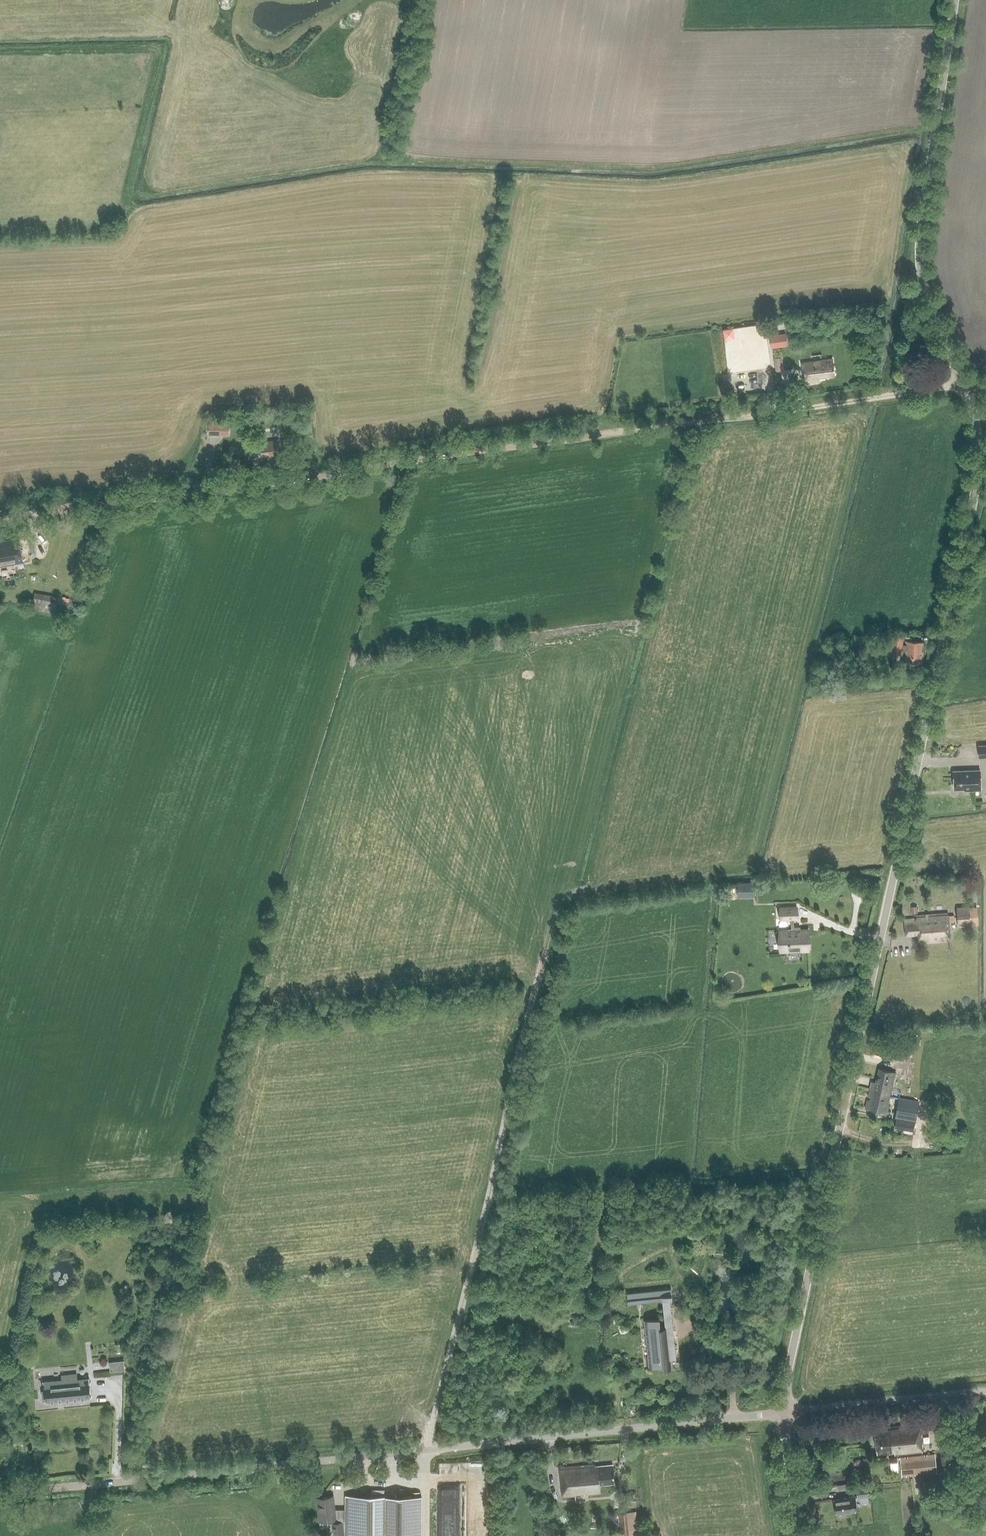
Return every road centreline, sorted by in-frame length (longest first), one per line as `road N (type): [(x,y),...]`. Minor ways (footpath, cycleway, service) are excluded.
road 1 (unclassified): [(782,1413),(978,475),(977,430),(963,385)]
road 2 (track): [(42,512),(963,385)]
road 3 (unclassified): [(0,1494),(782,1413)]
road 4 (unclassified): [(963,385),(920,265),(955,0)]
road 5 (unclassified): [(782,1413),(985,1392)]
road 6 (unclassified): [(797,1535),(782,1413)]

